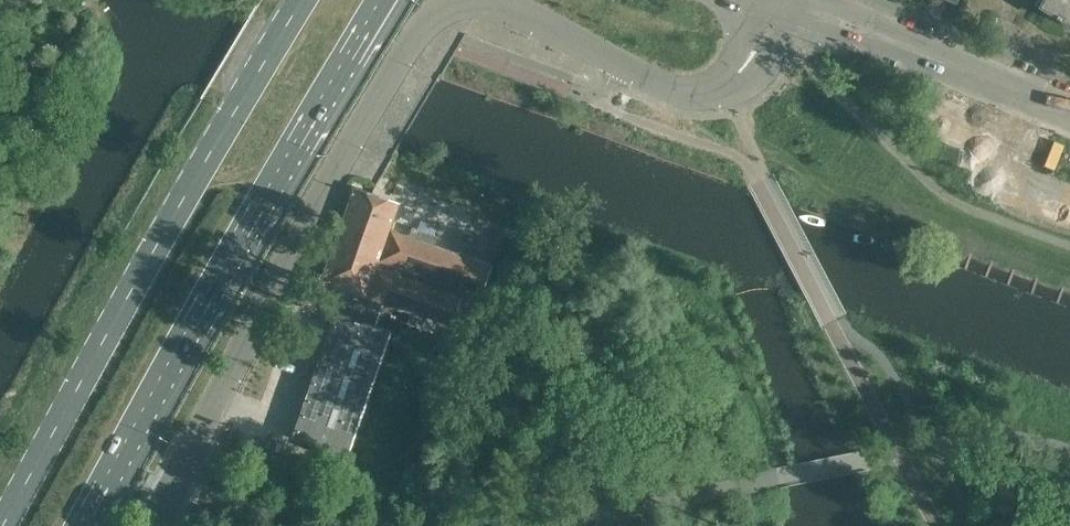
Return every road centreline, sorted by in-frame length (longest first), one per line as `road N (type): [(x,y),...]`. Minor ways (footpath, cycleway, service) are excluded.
road 1 (tertiary): [(150,525),(336,165),(426,21),(457,0)]
road 2 (primary): [(79,525),(386,0)]
road 3 (primary): [(303,0),(5,525)]
road 4 (tertiary): [(490,0),(668,89),(695,94),(722,89),(741,73),(774,14)]
road 5 (tertiary): [(1069,117),(850,25)]

